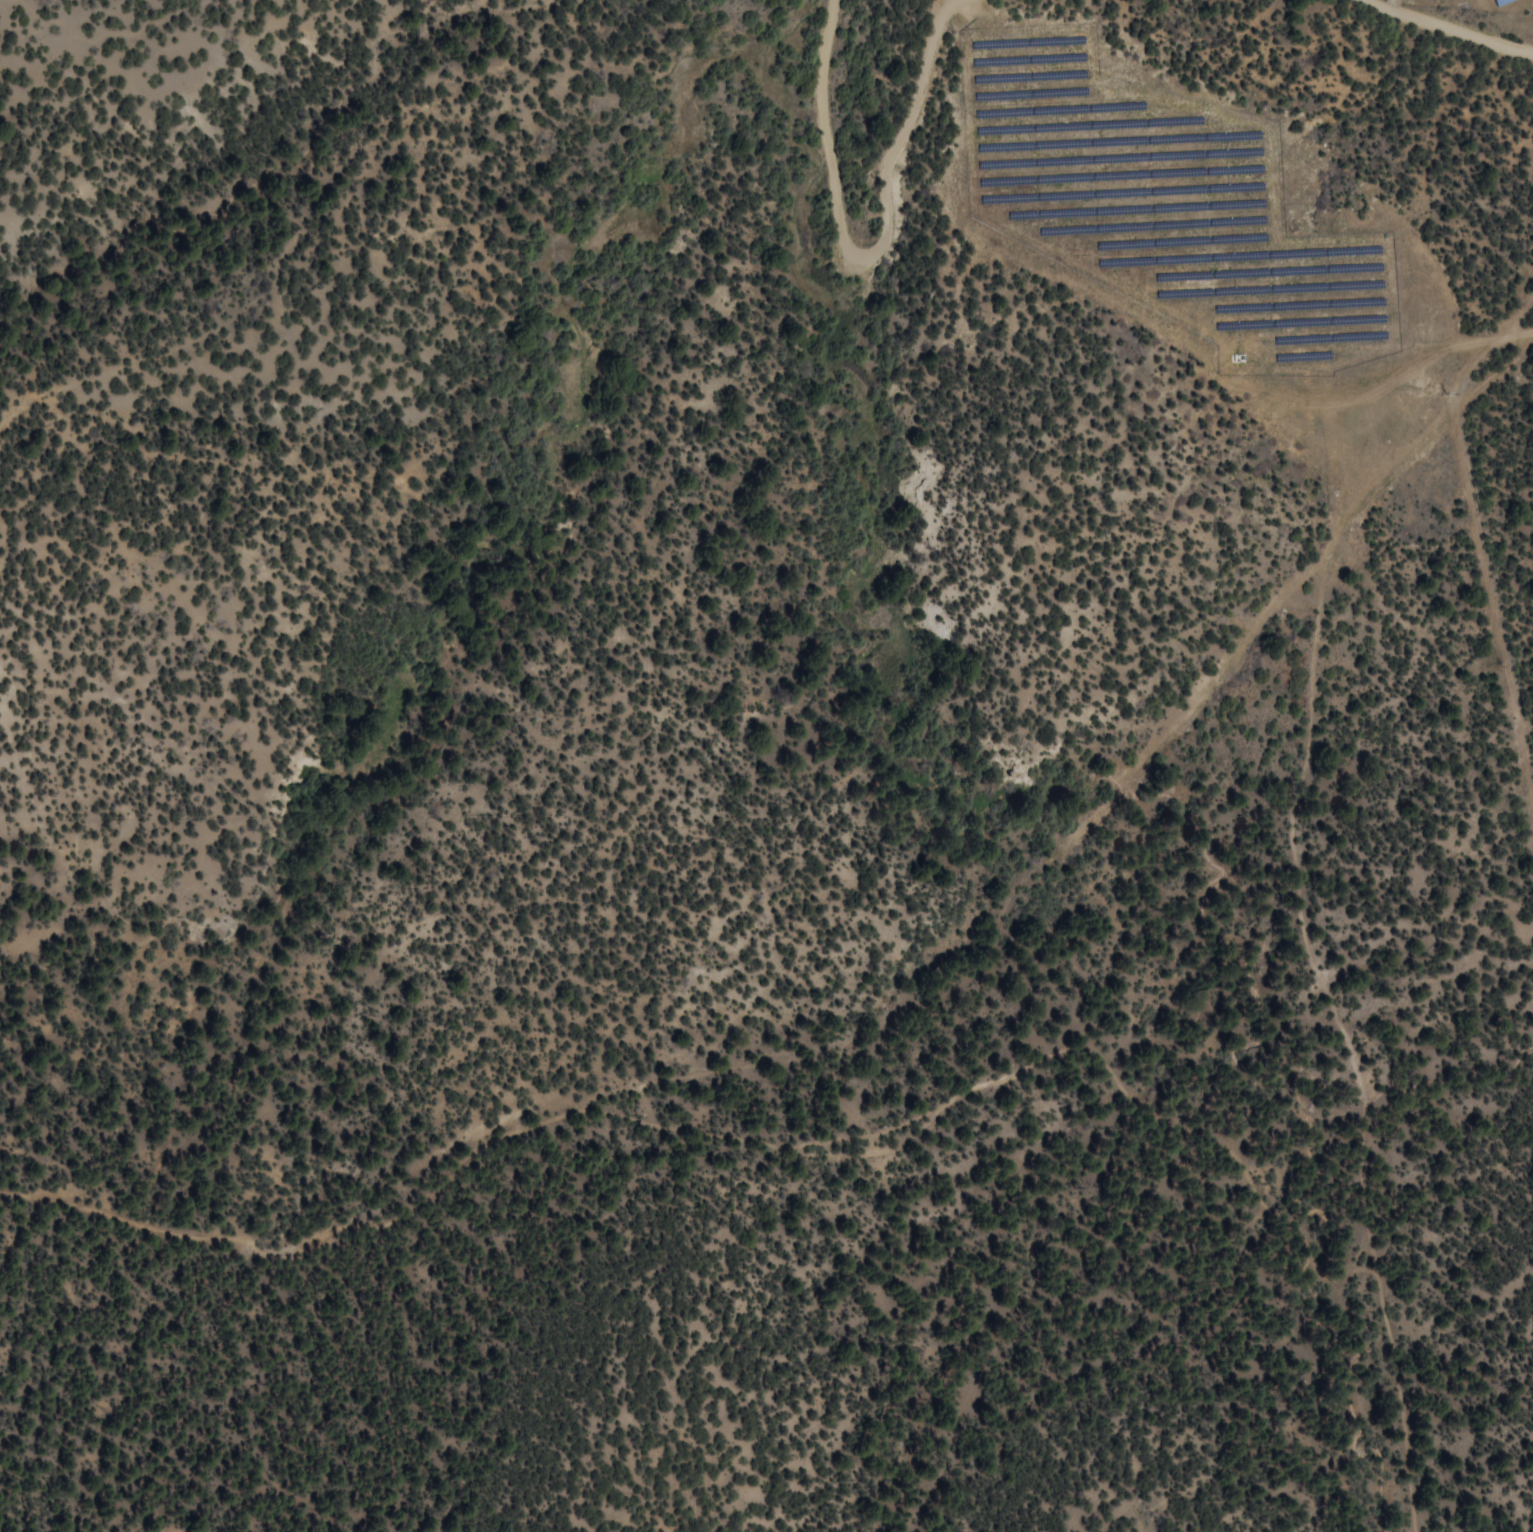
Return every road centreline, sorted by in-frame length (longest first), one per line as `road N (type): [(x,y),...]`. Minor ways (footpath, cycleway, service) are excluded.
road 1 (residential): [(959,0),(939,17),(890,162),(887,238),(862,262),(840,230),(819,99),(834,0)]
road 2 (residential): [(1532,52),(1446,29),(1379,0)]

